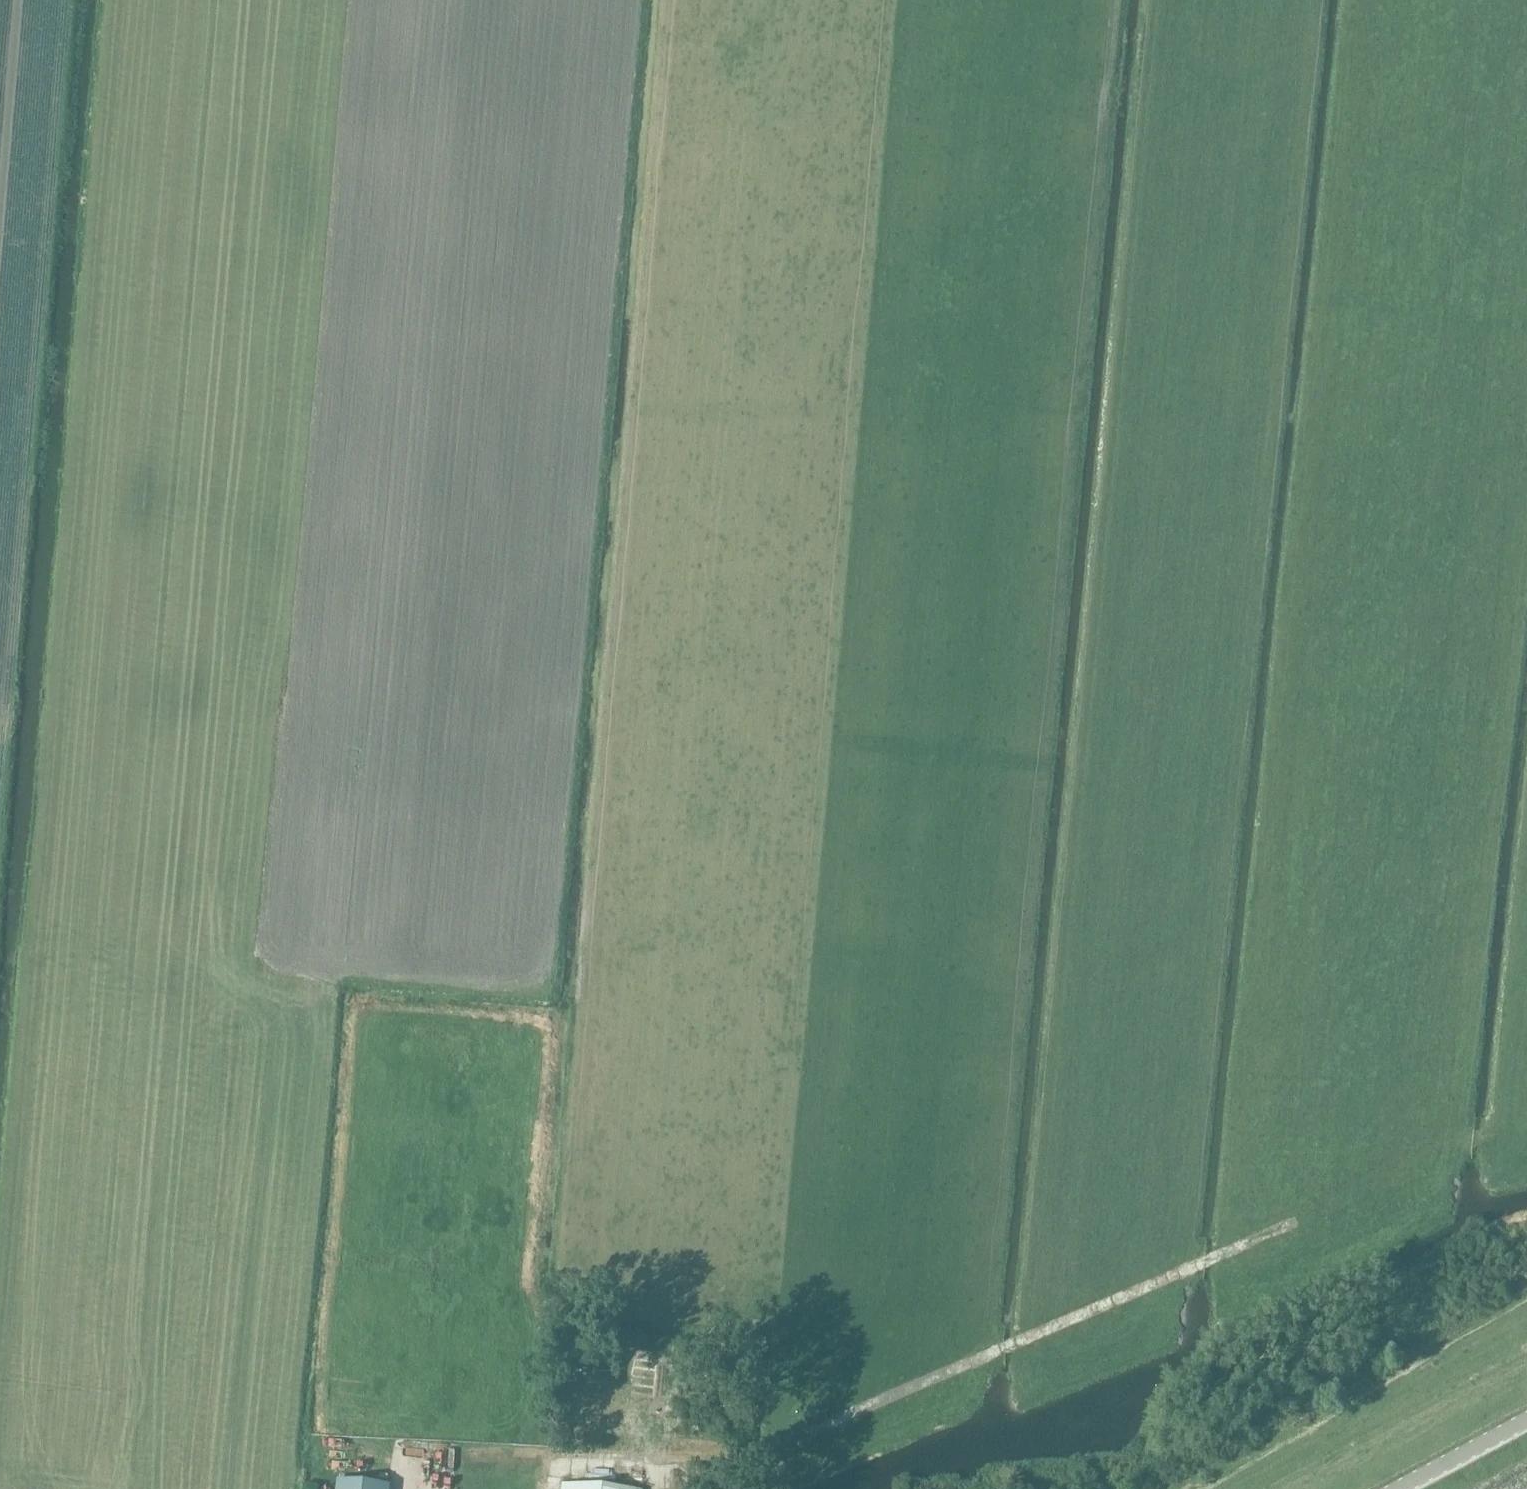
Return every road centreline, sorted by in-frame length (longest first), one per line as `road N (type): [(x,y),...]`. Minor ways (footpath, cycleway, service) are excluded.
road 1 (tertiary): [(1397,1488),(1526,1420)]

